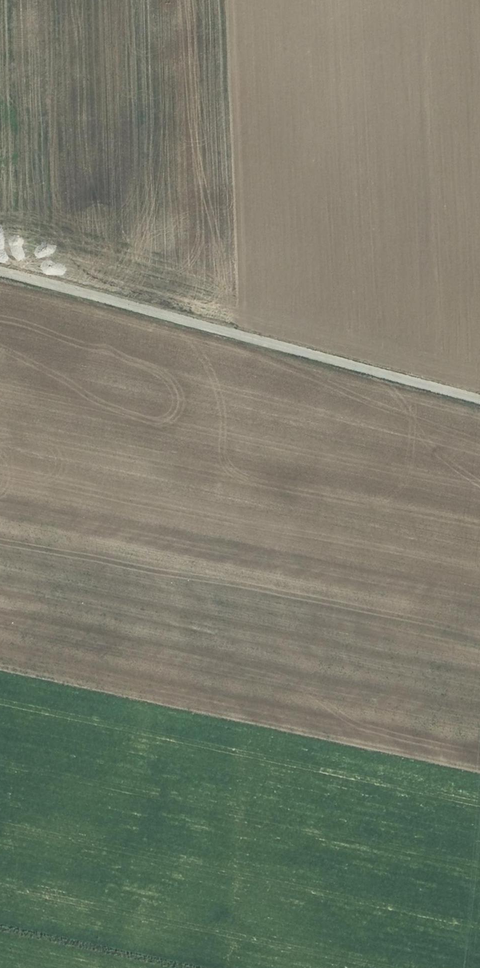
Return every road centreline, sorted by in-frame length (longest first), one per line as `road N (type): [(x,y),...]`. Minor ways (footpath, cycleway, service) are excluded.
road 1 (track): [(479,400),(0,268)]

